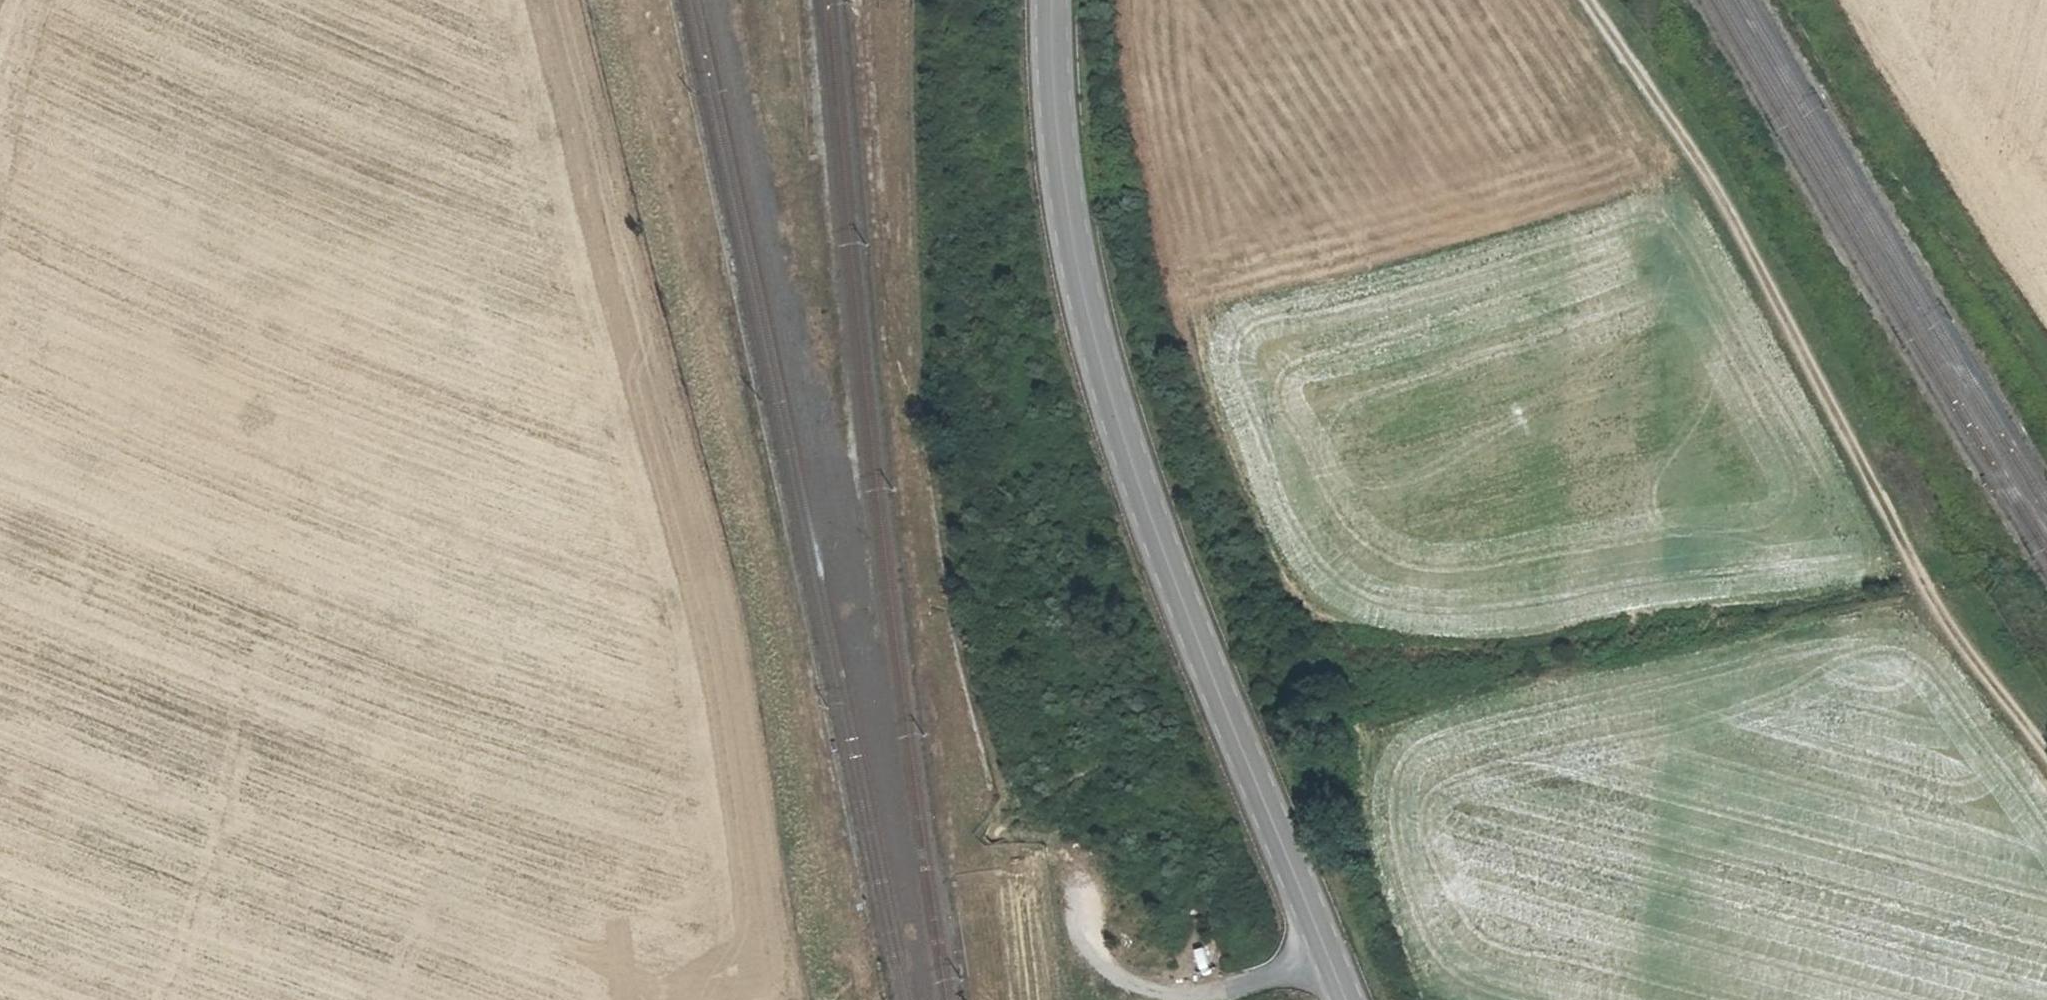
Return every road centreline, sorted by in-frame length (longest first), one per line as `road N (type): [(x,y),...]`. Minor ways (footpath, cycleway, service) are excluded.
road 1 (secondary): [(1051,0),(1066,200),(1106,382),(1183,602),(1347,999)]
road 2 (track): [(1588,0),(1756,262),(1926,590),(2046,754)]
road 3 (track): [(1331,958),(1189,996)]

